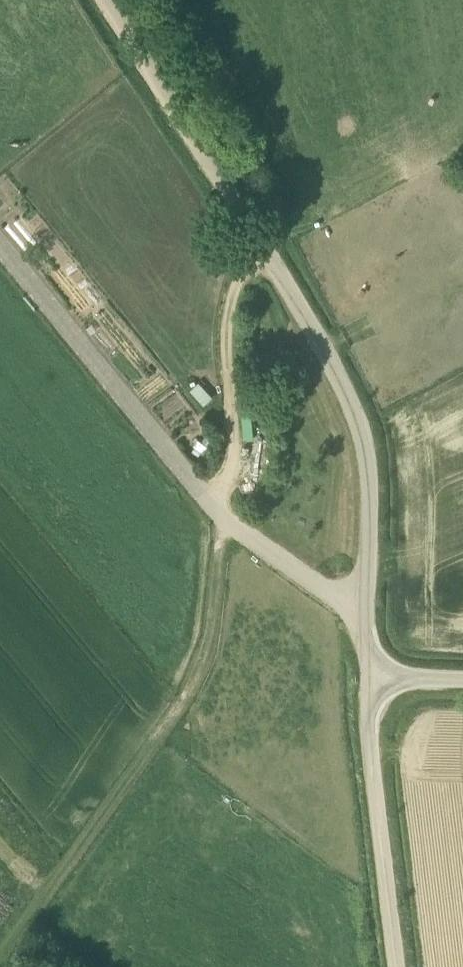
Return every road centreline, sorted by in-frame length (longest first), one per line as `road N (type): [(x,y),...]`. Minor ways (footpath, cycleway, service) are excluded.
road 1 (unclassified): [(374,609),(372,445),(349,378),(108,0)]
road 2 (unclassified): [(374,609),(273,548),(200,486),(0,237)]
road 3 (track): [(230,511),(219,623),(176,736),(6,966)]
road 4 (unclassified): [(399,966),(385,858),(377,676)]
road 5 (track): [(230,511),(245,426),(241,305),(272,257)]

